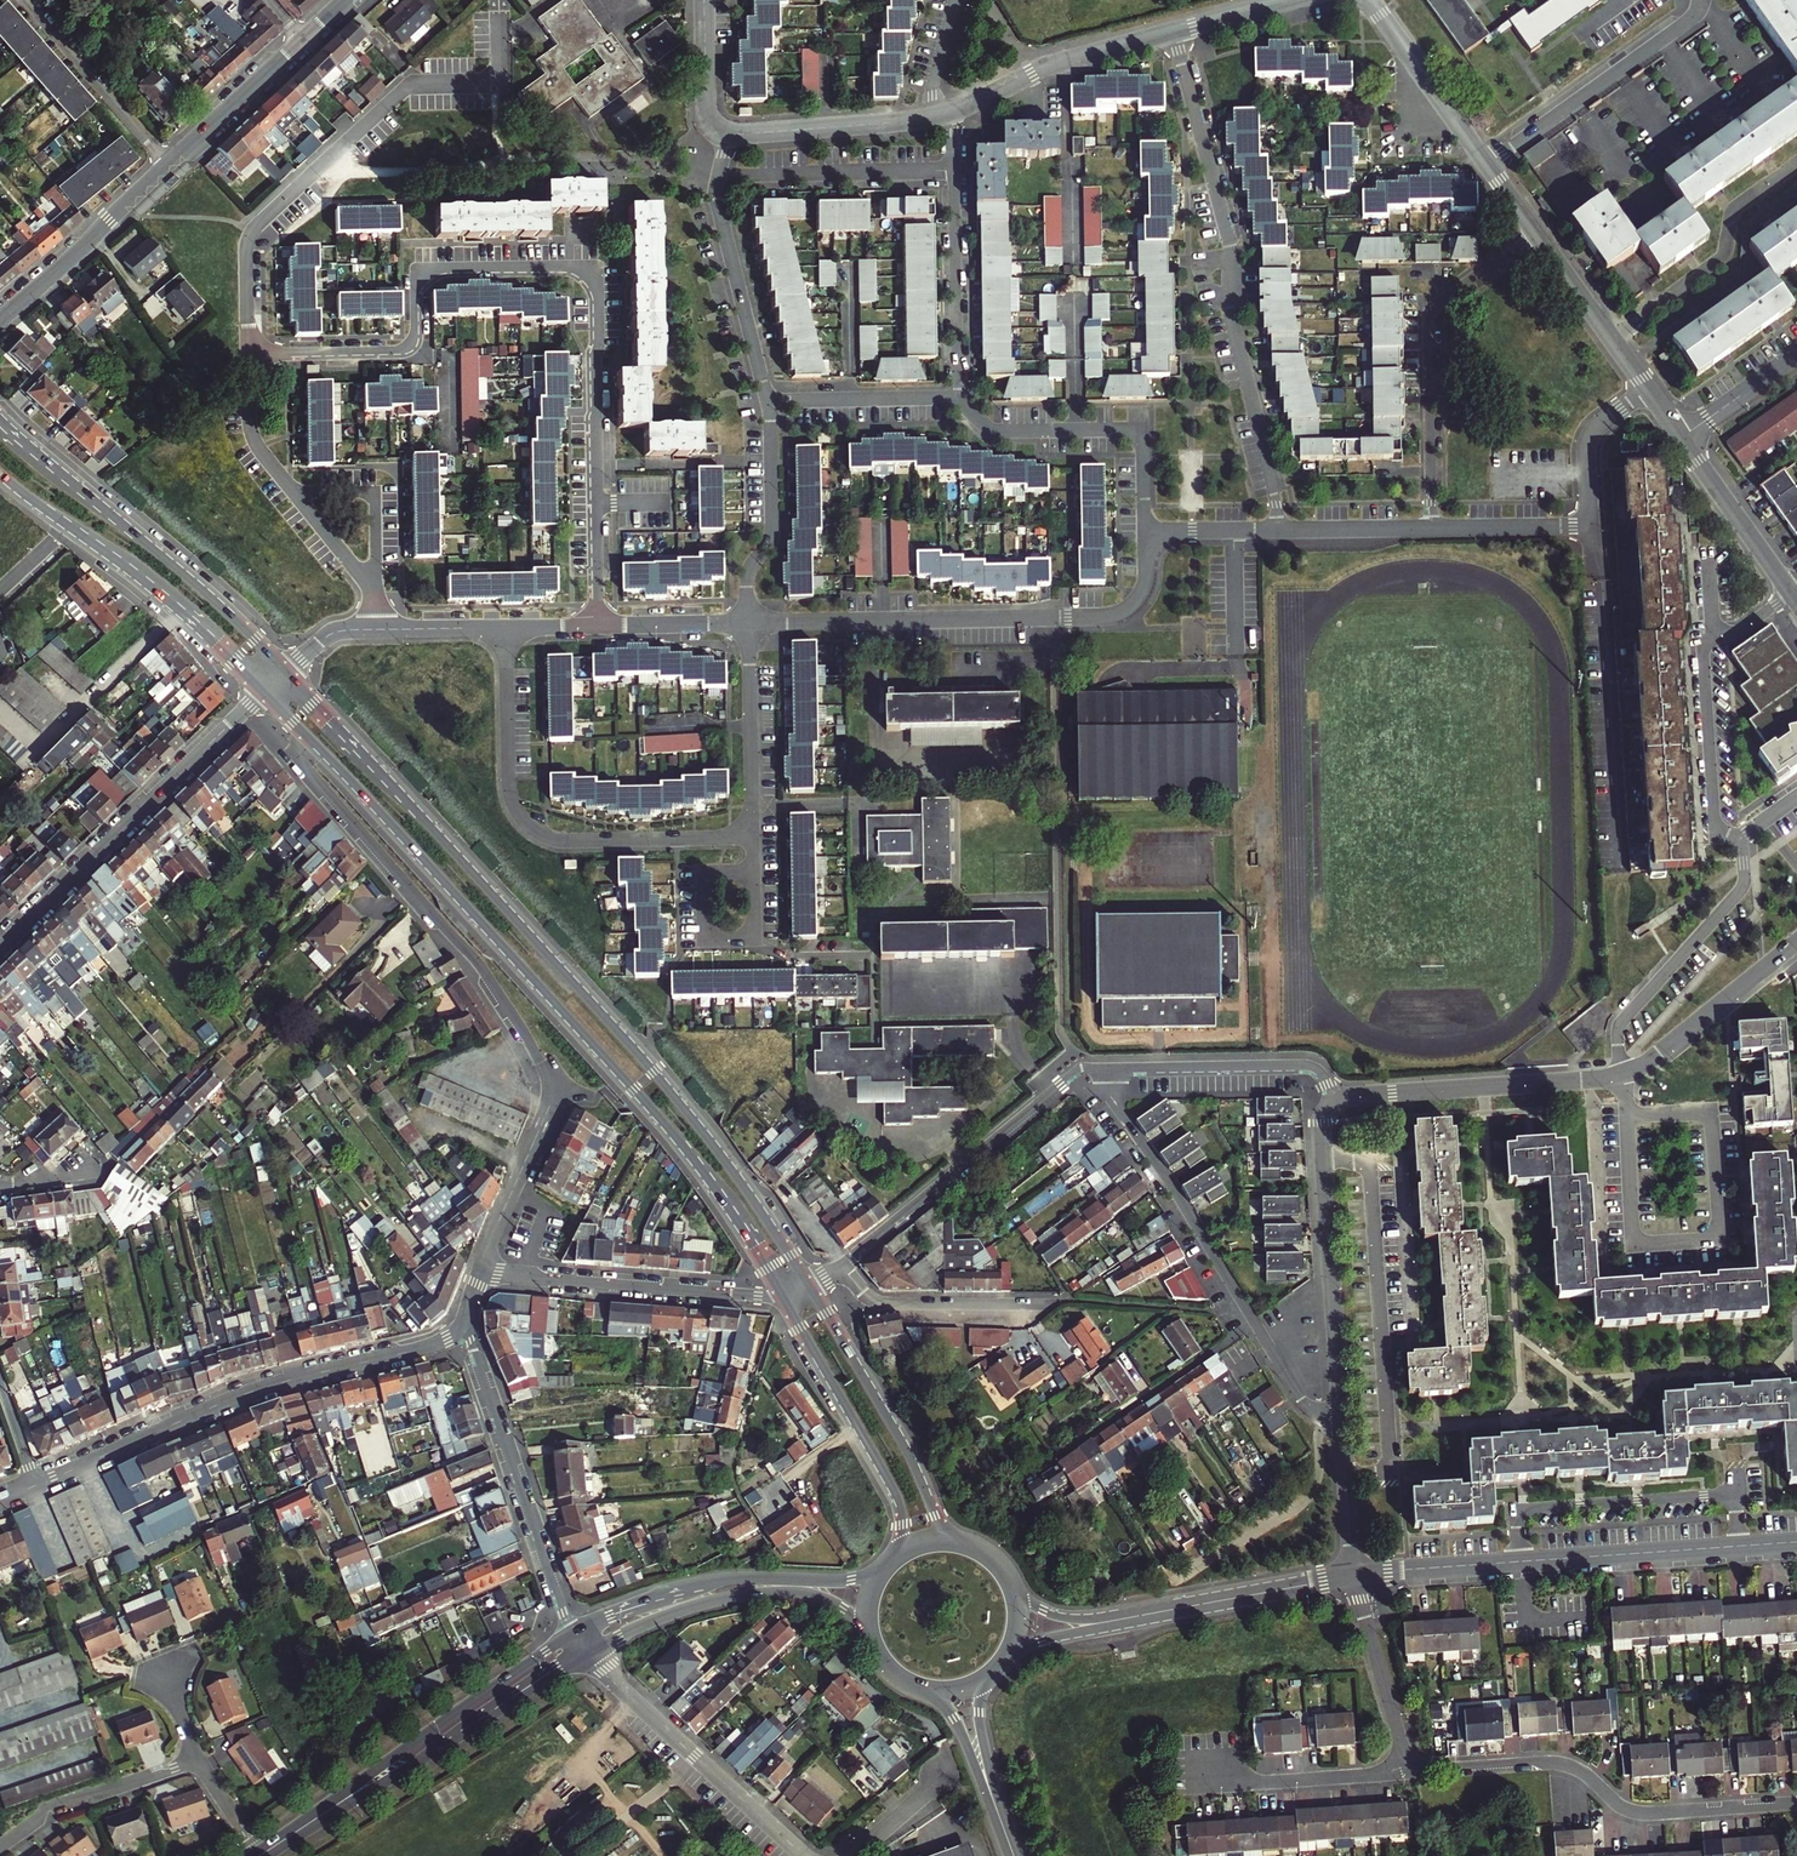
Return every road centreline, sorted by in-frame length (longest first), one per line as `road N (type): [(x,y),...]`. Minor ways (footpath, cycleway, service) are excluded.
road 1 (primary): [(810,1287),(750,1194),(653,1072),(286,672)]
road 2 (residential): [(247,355),(403,351),(414,336),(415,286),(428,268),(572,265),(590,271),(599,288),(599,625)]
road 3 (primary): [(302,730),(670,1129),(783,1296)]
road 4 (residential): [(1173,33),(1231,247),(1230,309),(1281,531)]
road 5 (residential): [(247,355),(246,252),(253,230),(412,85),(503,82),(503,18)]
road 6 (residential): [(747,622),(1114,615),(1144,588),(1146,533)]
road 7 (residential): [(36,1486),(244,1395),(468,1336)]
road 8 (residential): [(302,730),(314,779),(503,1000),(545,1073),(550,1104)]
road 9 (residential): [(506,627),(511,788),(535,826),(576,843),(709,840),(741,829),(754,801)]
road 10 (tertiary): [(1353,1575),(1796,1543)]
road 11 (residential): [(1108,1069),(1115,1104),(1300,1396),(1321,1411),(1341,1411)]
road 12 (residential): [(0,321),(302,39)]
road 13 (residential): [(1411,1772),(1561,1764),(1636,1812),(1796,1803)]
road 14 (tertiary): [(260,1855),(589,1653)]
road 15 (tertiary): [(572,1633),(260,1855)]
road 16 (primary): [(286,672),(195,584),(0,420)]
road 17 (residential): [(0,949),(264,692)]
road 18 (residential): [(1434,528),(1432,312),(1539,234)]
road 19 (residential): [(1108,1069),(1059,1088),(843,1266)]
road 20 (tertiary): [(888,1564),(844,1580),(696,1585),(618,1606),(572,1633)]
road 21 (residential): [(1434,528),(1592,526),(1589,441),(1649,390)]
road 22 (residential): [(1338,1100),(1322,1134),(1341,1411)]
road 23 (residential): [(375,630),(366,578),(259,449),(247,355)]
road 24 (residential): [(572,1633),(468,1336)]
road 25 (residential): [(1793,591),(1706,649),(1716,822),(1728,837),(1741,837)]
road 26 (tertiary): [(589,1653),(686,1609),(779,1592),(837,1604),(870,1639)]
road 27 (residential): [(479,1274),(783,1296)]
road 28 (primary): [(968,1544),(939,1523),(810,1287)]
road 29 (residential): [(957,398),(999,431),(1142,429),(1146,533)]
road 30 (residential): [(1628,1116),(1712,1111),(1721,1239),(1635,1244)]
road 31 (residential): [(589,1653),(803,1855)]
road 32 (primary): [(783,1296),(897,1500),(903,1527),(896,1557)]
road 33 (residential): [(1623,1075),(1338,1100)]
road 34 (residential): [(1741,837),(1742,889),(1623,1022),(1623,1075)]
road 35 (residential): [(1488,164),(1689,22),(1700,0)]
road 36 (residential): [(1796,164),(1737,208),(1718,264),(1613,339)]
road 37 (primary): [(73,529),(173,605),(264,692)]
road 38 (residential): [(1629,361),(1742,280),(1745,234),(1796,198)]
road 39 (residential): [(1338,1100),(1319,1073),(1301,1068),(1108,1069)]
road 40 (residential): [(718,177),(954,170)]
road 41 (residential): [(953,111),(1035,70),(1173,33)]
road 42 (residential): [(718,177),(716,200),(770,401)]
road 43 (residential): [(747,622),(748,574),(773,534),(770,401)]
road 44 (residential): [(957,398),(954,170)]
road 45 (residential): [(0,1848),(57,1805),(199,1760)]
road 46 (residential): [(1623,1075),(1796,943)]
road 47 (residential): [(1043,1305),(877,1302),(843,1266)]
road 48 (residential): [(1217,1765),(1218,1783),(1411,1772)]
road 49 (residential): [(727,134),(934,117)]
road 50 (residential): [(1353,1575),(1411,1772)]
road 51 (residential): [(1372,0),(1488,164)]
road 52 (tertiary): [(1164,1612),(1353,1575)]
road 53 (primary): [(922,1690),(958,1724),(1013,1853)]
road 54 (residential): [(1683,438),(1793,591)]
road 55 (residential): [(770,401),(957,398)]
road 56 (residential): [(479,1274),(550,1104)]
road 57 (residential): [(754,801),(747,622)]
road 58 (primary): [(1013,1853),(983,1737),(987,1680)]
road 59 (residential): [(754,873),(701,874),(703,941),(756,940)]
road 60 (residential): [(1341,1411),(1353,1575)]
road 61 (tertiary): [(1008,1658),(1043,1640),(1164,1612)]
road 62 (tertiary): [(1164,1612),(1067,1618),(1038,1609),(1015,1589)]
road 63 (residential): [(1281,531),(1434,528)]
road 64 (residential): [(599,625),(747,622)]
road 65 (residential): [(704,0),(706,116),(727,134)]
road 66 (residential): [(1683,438),(1796,356)]
road 67 (residential): [(1146,533),(1281,531)]
road 68 (residential): [(849,1855),(949,1770)]
road 69 (residential): [(375,630),(506,627)]
road 70 (residential): [(1539,234),(1613,339)]
road 71 (residential): [(1635,1244),(1628,1116)]
road 72 (residential): [(1173,33),(1294,0)]
road 73 (residential): [(956,0),(932,92),(934,117)]

